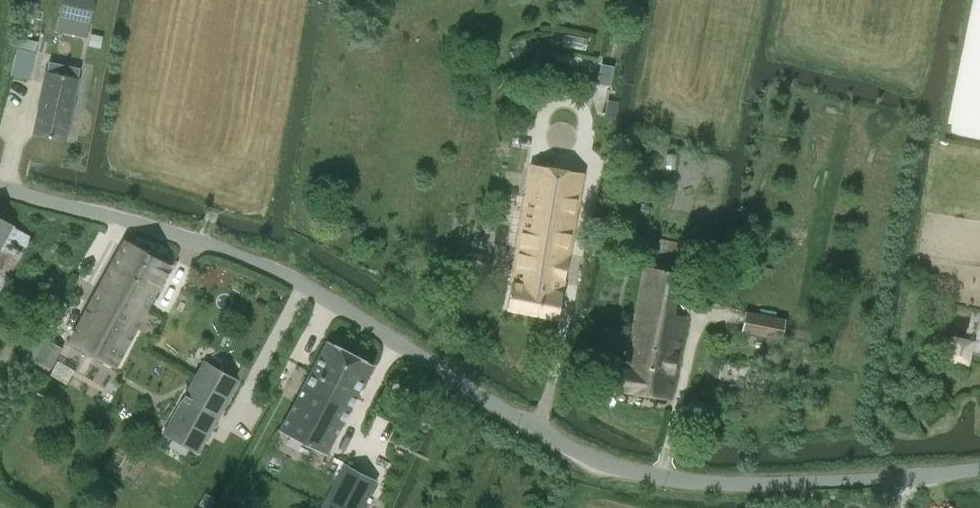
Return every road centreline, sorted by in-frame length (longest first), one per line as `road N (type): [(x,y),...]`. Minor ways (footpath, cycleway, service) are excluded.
road 1 (unclassified): [(979,461),(704,475),(634,464),(562,440),(306,278),(233,248),(0,182)]

